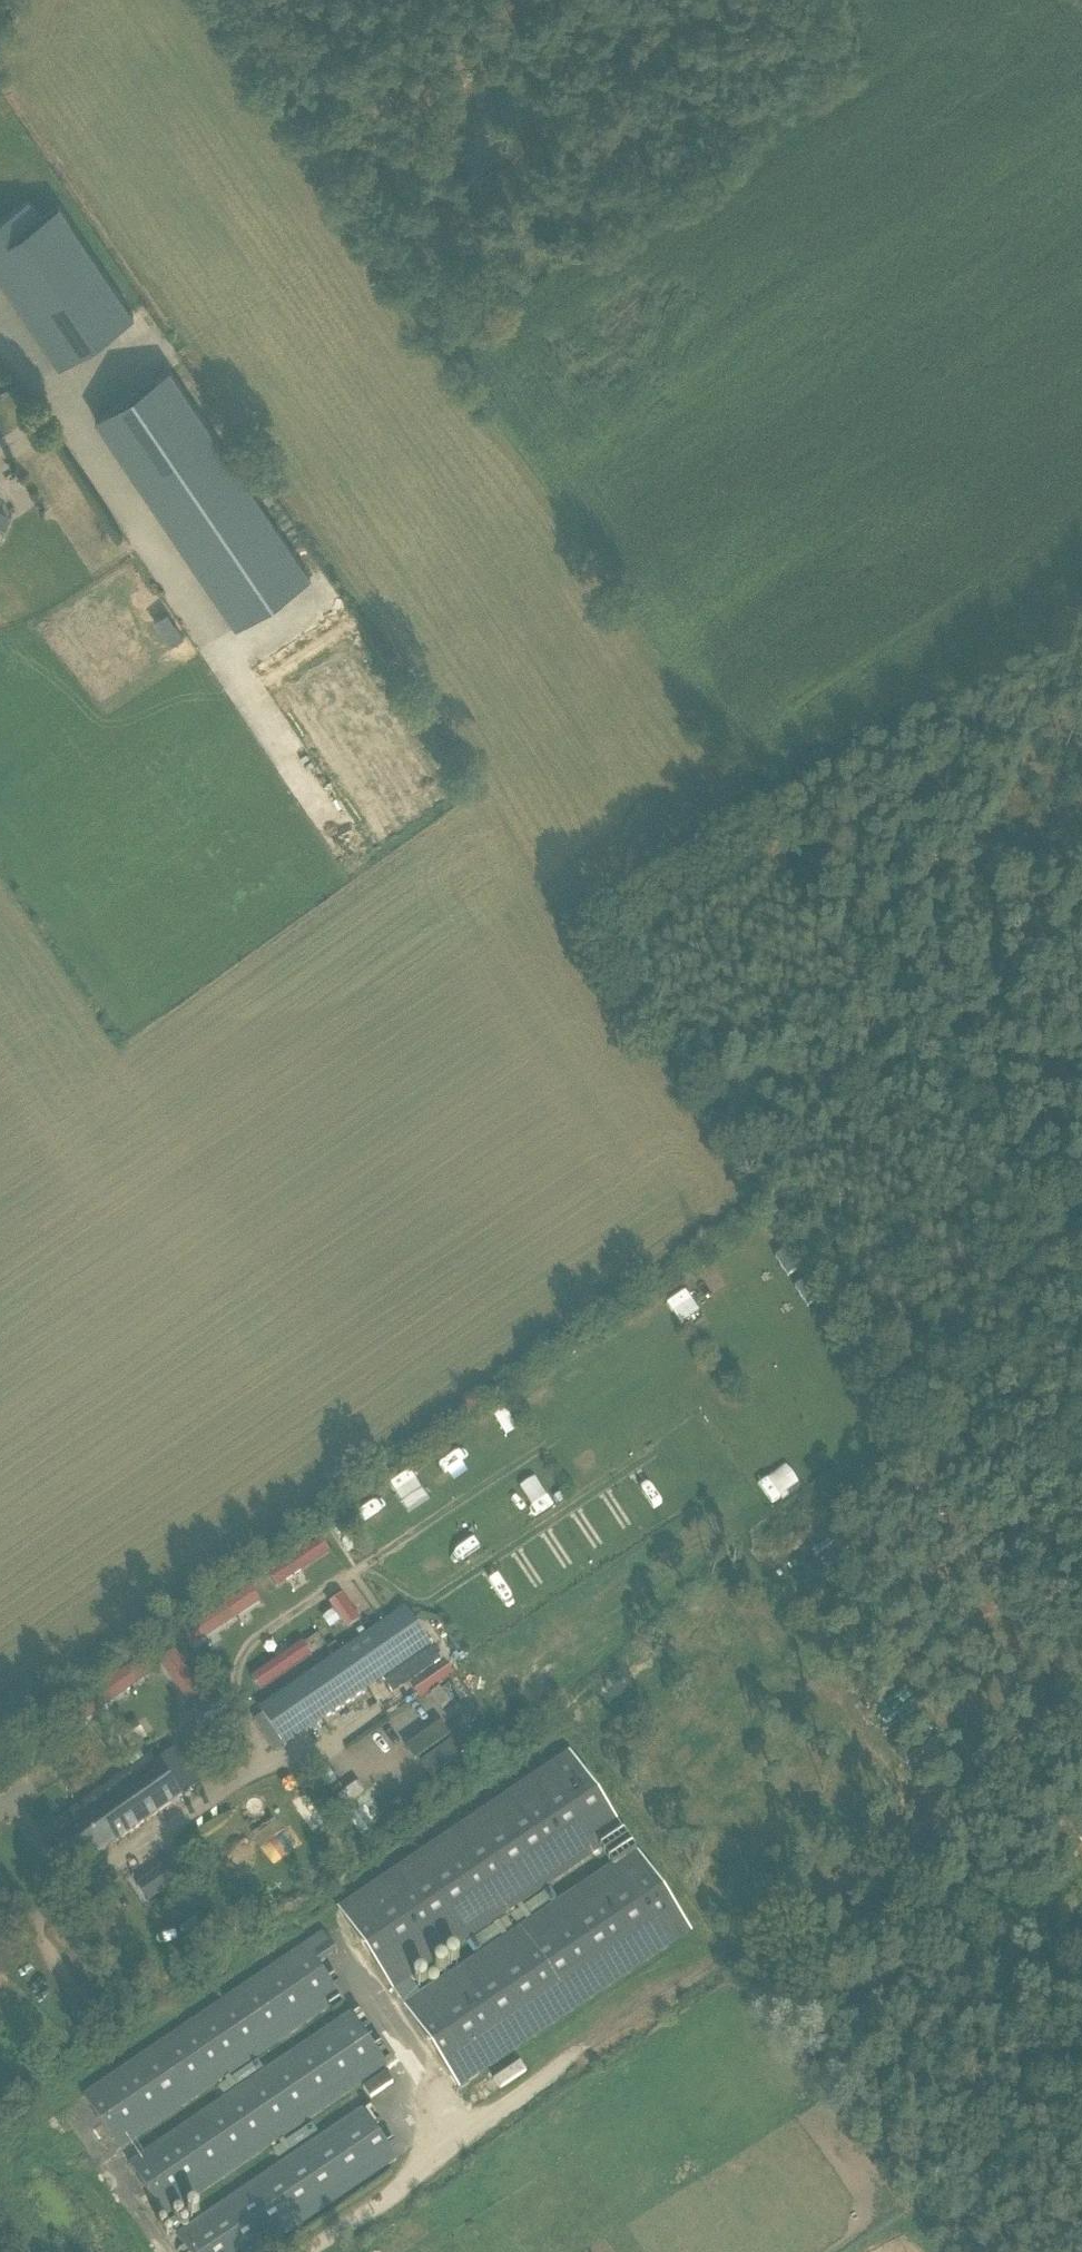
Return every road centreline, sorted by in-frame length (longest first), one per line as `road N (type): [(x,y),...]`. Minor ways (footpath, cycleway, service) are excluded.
road 1 (track): [(316,2251),(1081,1720)]
road 2 (track): [(250,1730),(235,1681),(245,1646),(658,1368)]

